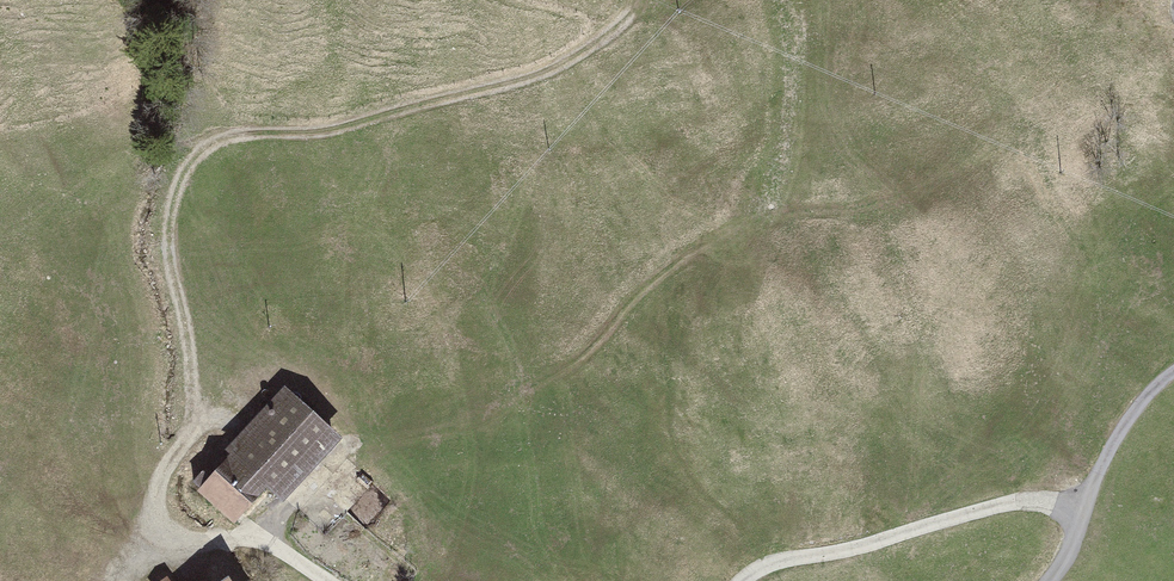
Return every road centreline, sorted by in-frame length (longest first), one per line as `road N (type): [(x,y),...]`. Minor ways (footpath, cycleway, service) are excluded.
road 1 (track): [(630,0),(636,12),(566,64),(340,121),(210,144),(185,211),(177,273),(184,339),(206,413),(164,468),(157,491),(162,529),(186,554)]
road 2 (track): [(1059,580),(1083,551),(1088,518),(1061,504),(1023,503),(787,562),(748,580)]
road 3 (track): [(328,580),(248,532),(127,580)]
road 4 (track): [(1173,378),(1109,466),(1088,518)]

